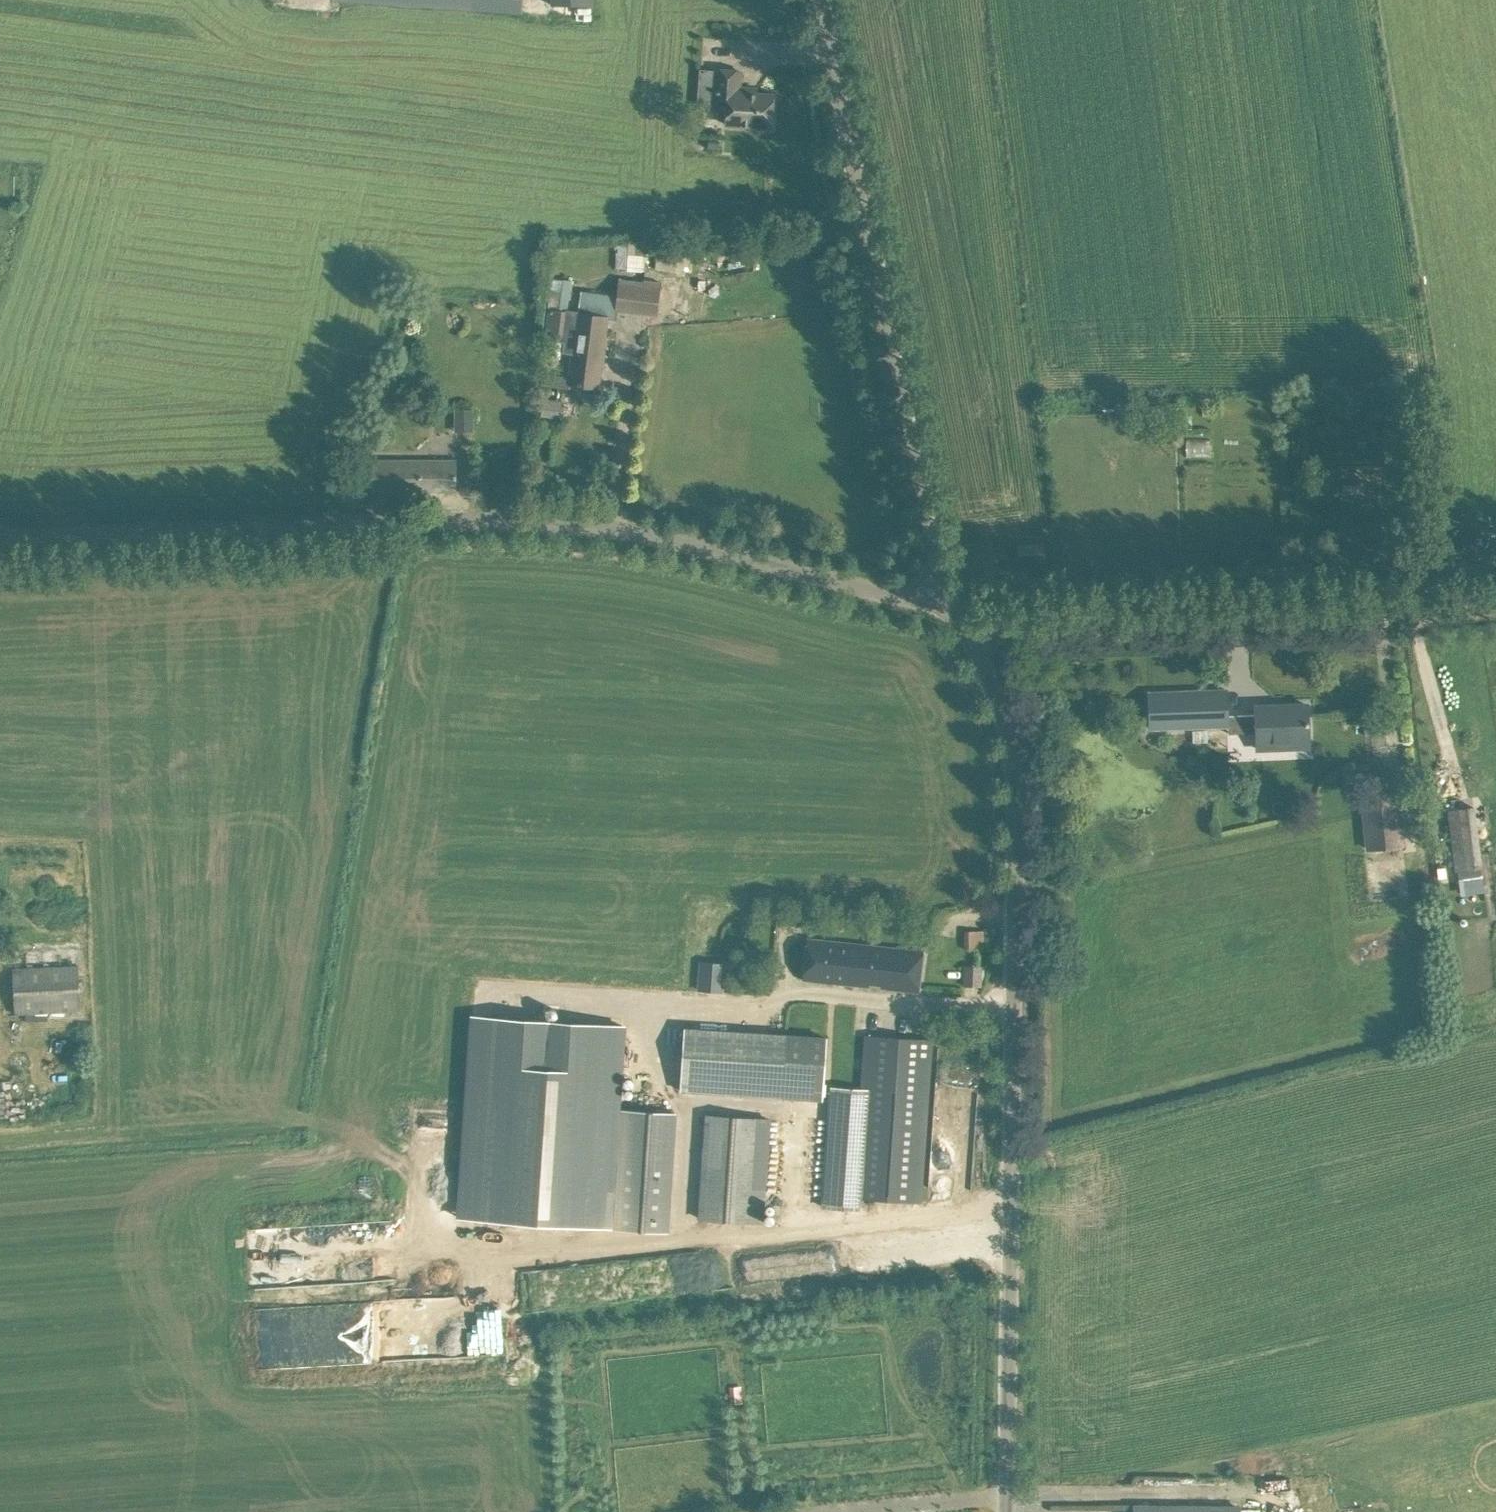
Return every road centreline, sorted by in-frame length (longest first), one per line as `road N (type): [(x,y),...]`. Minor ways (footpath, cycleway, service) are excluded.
road 1 (unclassified): [(935,607),(626,526),(526,515),(0,532)]
road 2 (unclassified): [(991,1511),(1021,811),(1011,732),(967,626)]
road 3 (unclassified): [(935,607),(803,0)]
road 4 (unclassified): [(1495,601),(967,626)]

